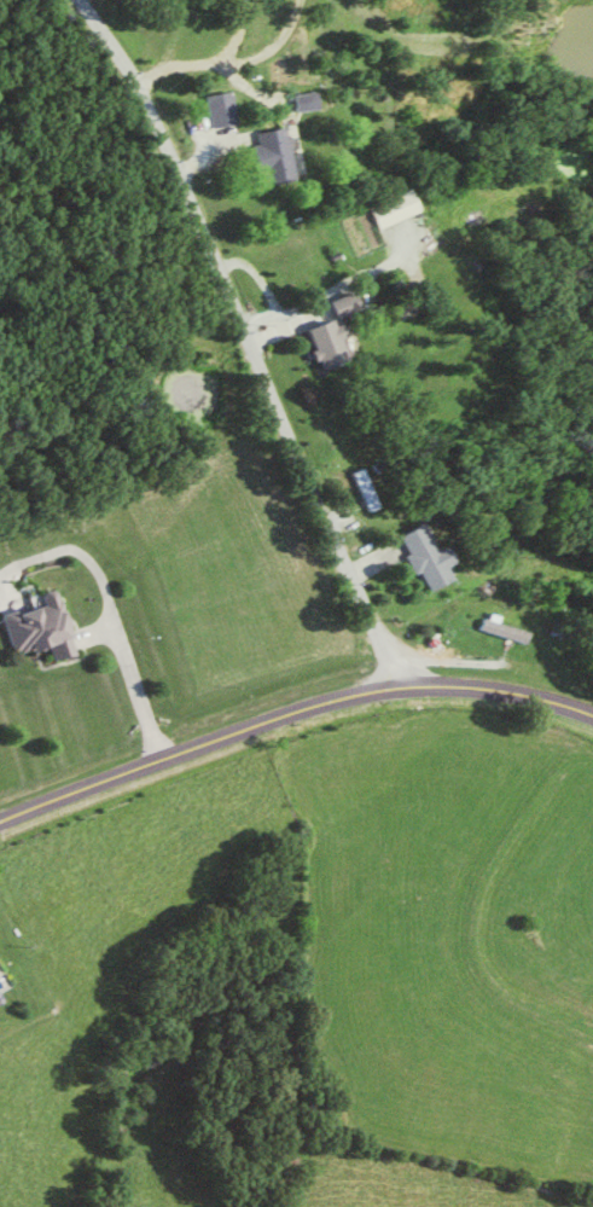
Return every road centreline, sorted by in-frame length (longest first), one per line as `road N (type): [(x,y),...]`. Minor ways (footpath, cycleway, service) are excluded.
road 1 (residential): [(401,686),(138,82)]
road 2 (tertiary): [(401,686),(349,694),(0,818)]
road 3 (tertiary): [(401,686),(541,701),(592,718)]

